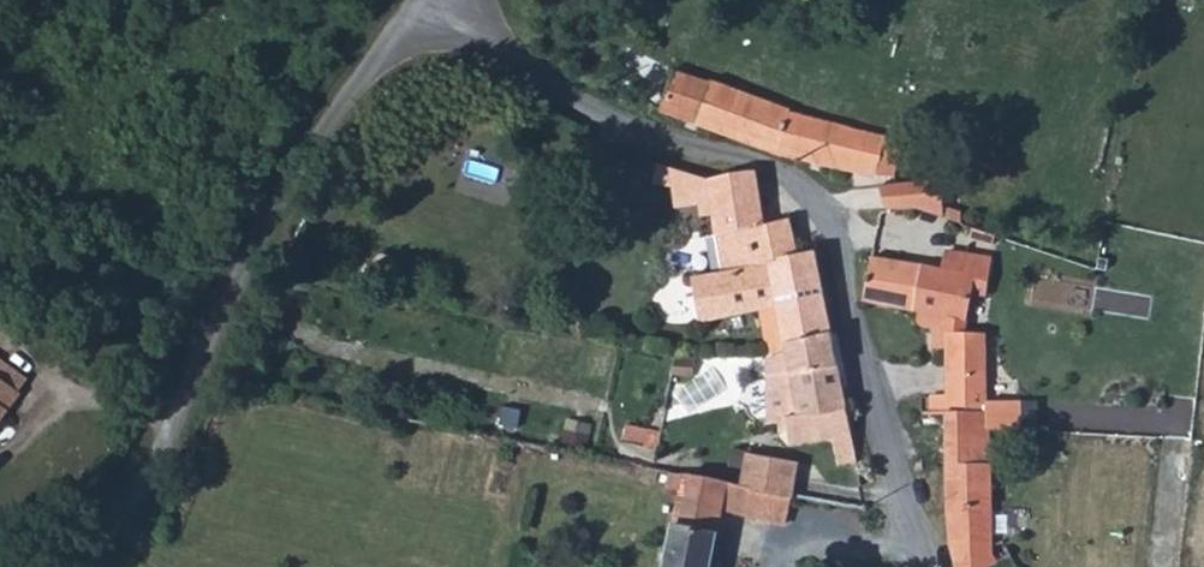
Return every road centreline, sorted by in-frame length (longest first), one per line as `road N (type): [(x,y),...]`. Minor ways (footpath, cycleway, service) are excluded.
road 1 (unclassified): [(930,566),(873,411),(831,227),(792,179),(754,158),(604,123),(502,57),(437,0)]
road 2 (unclassified): [(424,0),(316,130),(174,425),(108,536),(79,566)]

